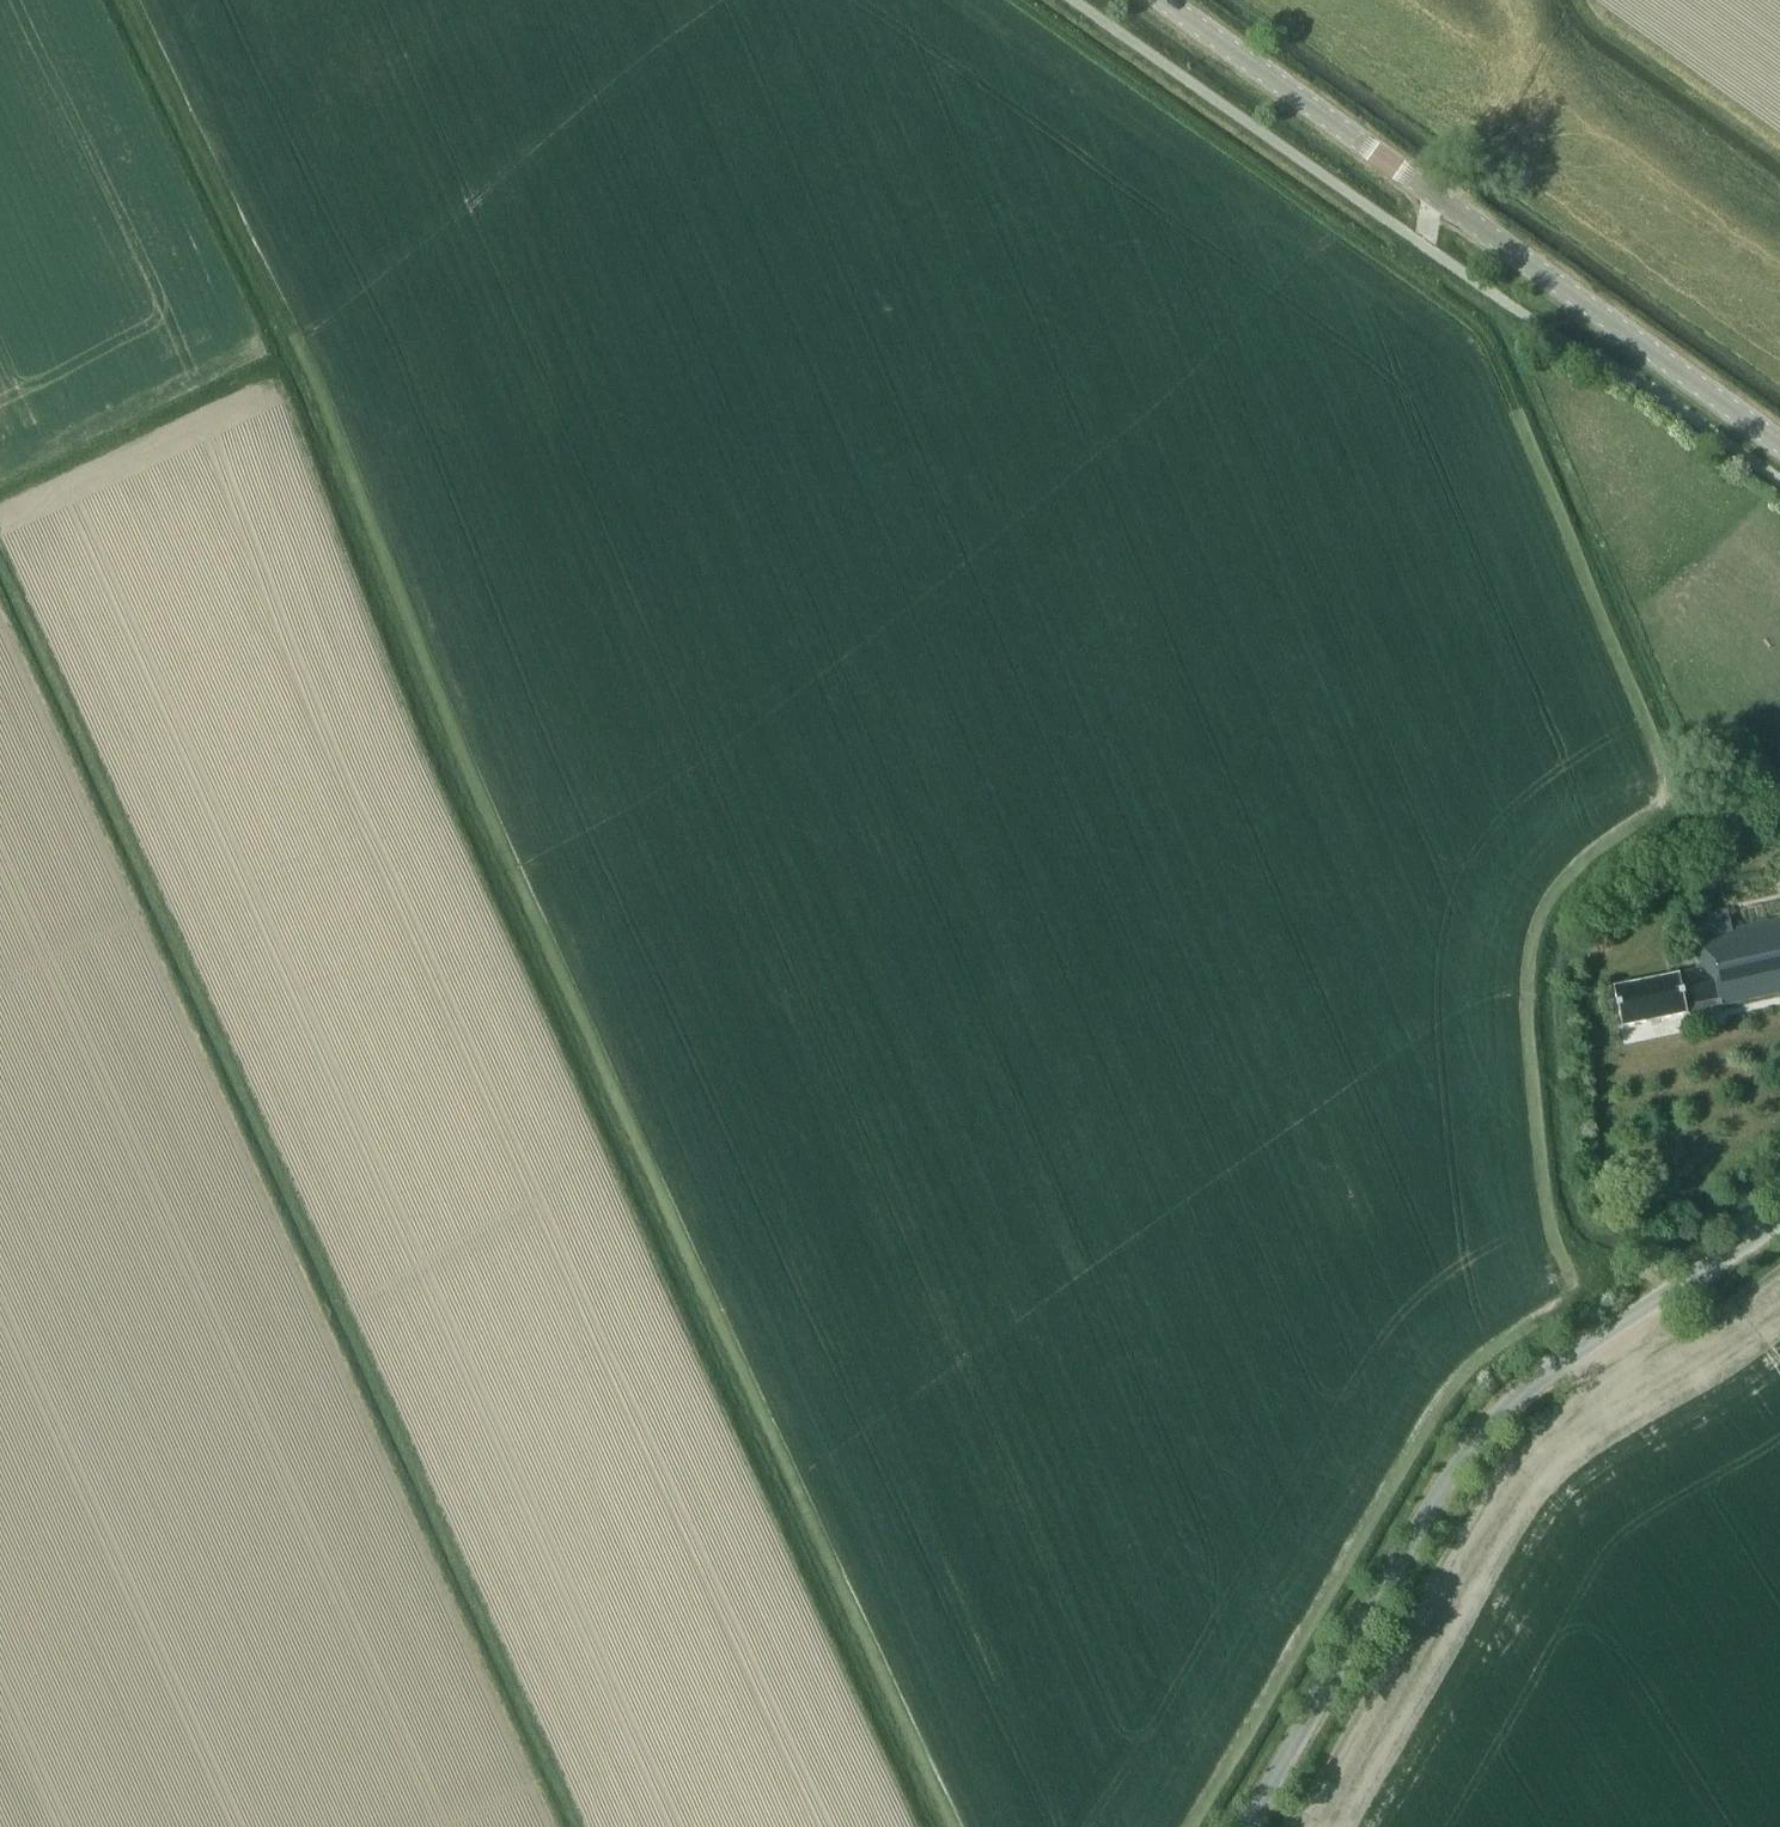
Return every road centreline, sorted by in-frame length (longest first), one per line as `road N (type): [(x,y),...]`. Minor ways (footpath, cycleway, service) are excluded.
road 1 (tertiary): [(1246,1826),(1453,1470),(1530,1393),(1779,1223)]
road 2 (tertiary): [(1779,443),(1156,0)]

